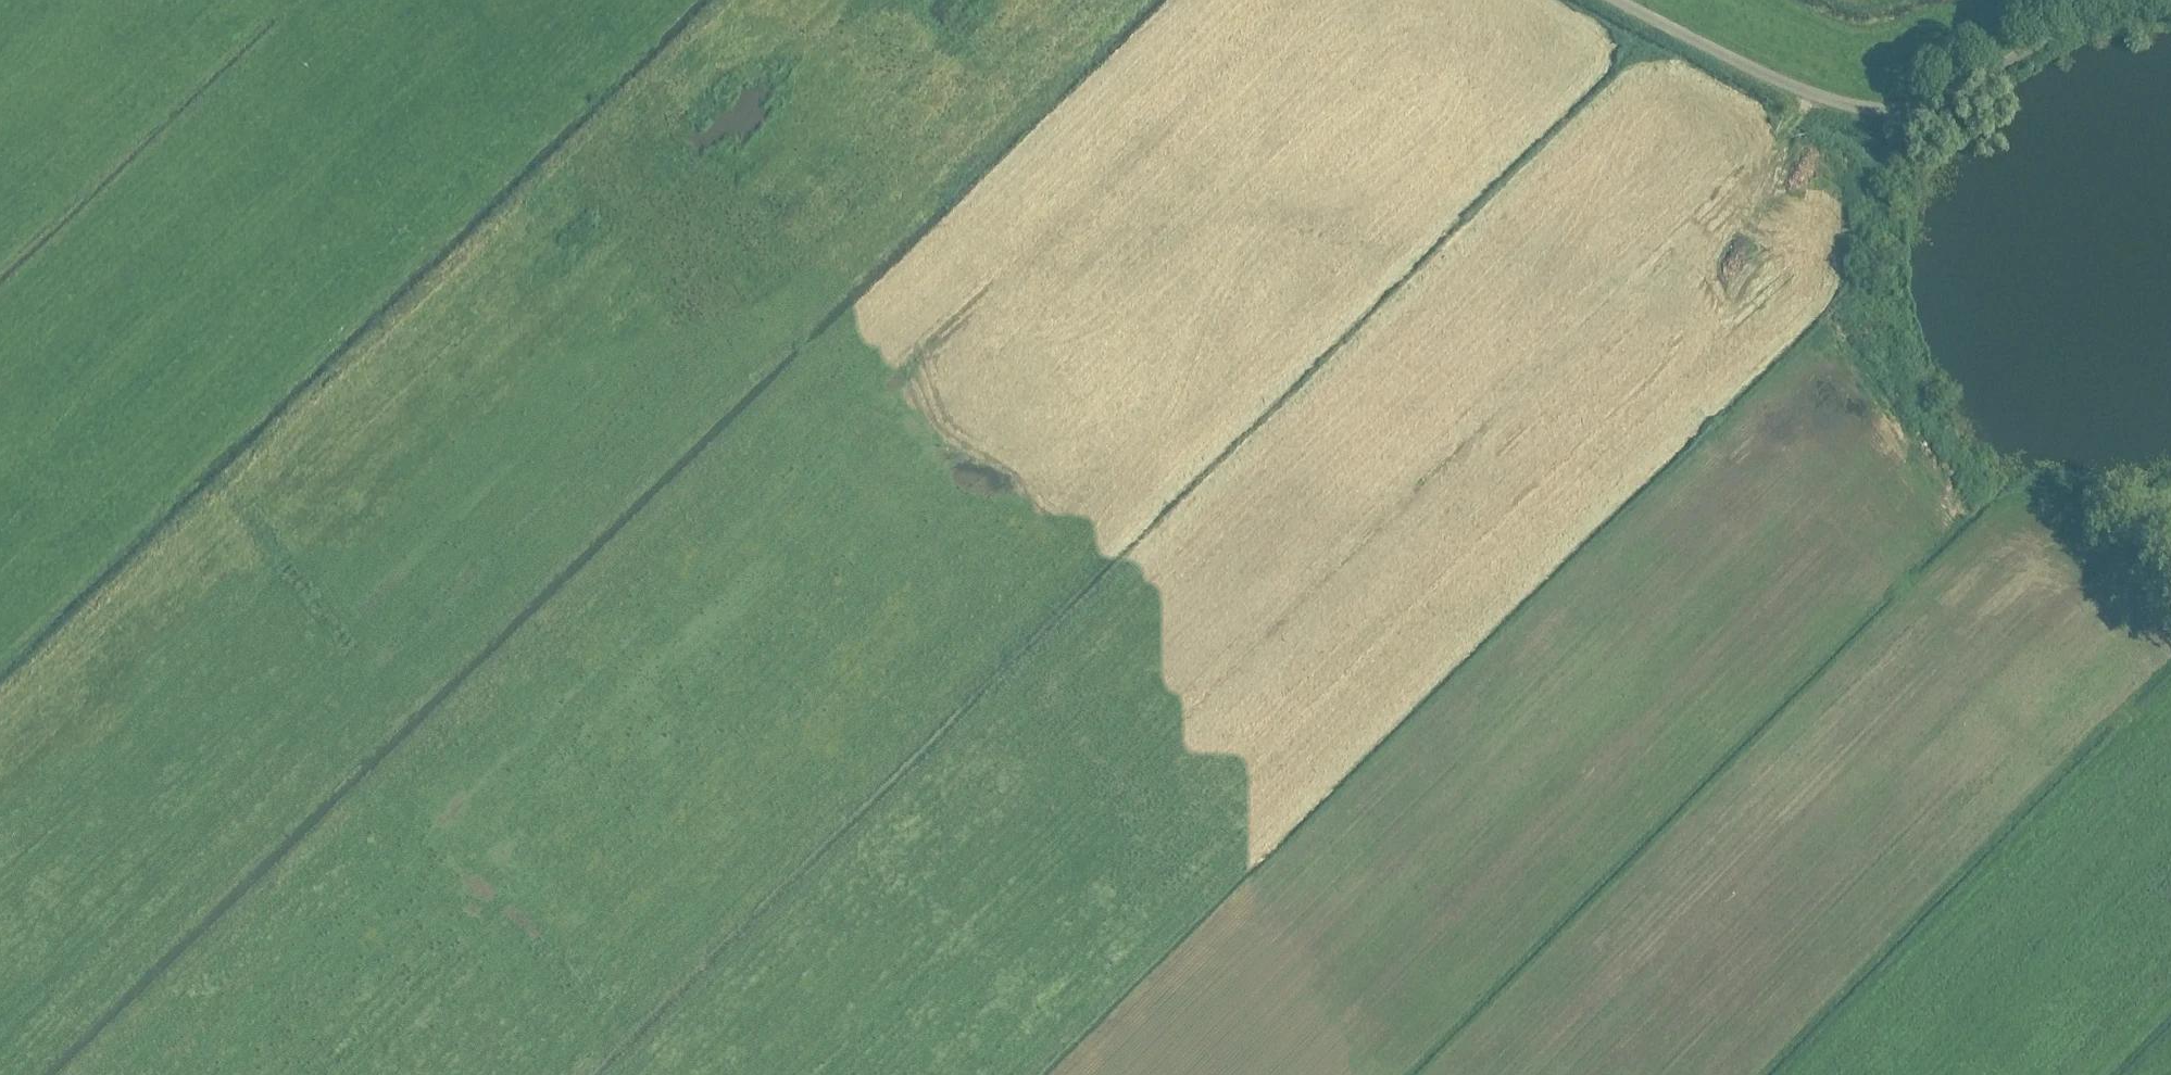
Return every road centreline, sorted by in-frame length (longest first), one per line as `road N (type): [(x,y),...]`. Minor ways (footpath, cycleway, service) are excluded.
road 1 (unclassified): [(2170,10),(2092,18),(1941,95),(1877,107),(1805,89),(1623,0)]

